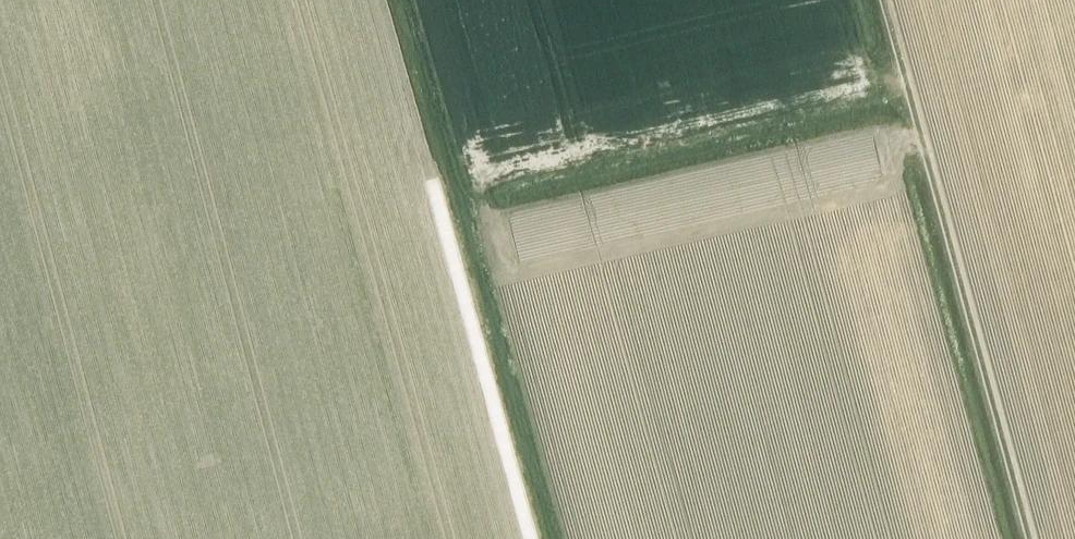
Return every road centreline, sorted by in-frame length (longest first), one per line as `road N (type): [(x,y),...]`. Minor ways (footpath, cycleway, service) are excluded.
road 1 (track): [(1027,538),(885,0)]

